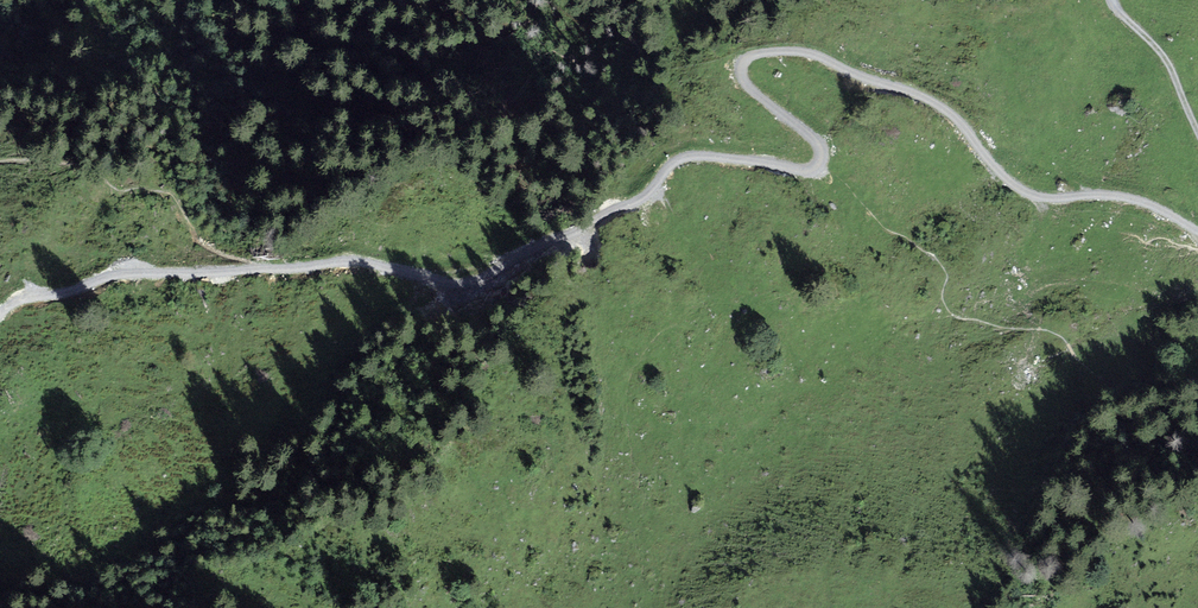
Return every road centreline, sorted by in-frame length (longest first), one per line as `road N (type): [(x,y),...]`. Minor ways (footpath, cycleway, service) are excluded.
road 1 (track): [(1197,231),(1124,198),(1022,196),(1000,175),(973,124),(936,89),(882,84),(810,52),(747,60),(742,73),(751,88),(814,156)]
road 2 (track): [(814,156),(702,155),(660,171),(651,199),(609,204),(587,230),(502,257),(482,276),(435,280),(343,257),(271,269)]
road 3 (track): [(271,269),(126,275),(64,295),(21,298),(0,317)]
road 4 (track): [(1116,0),(1172,69),(1197,128)]

